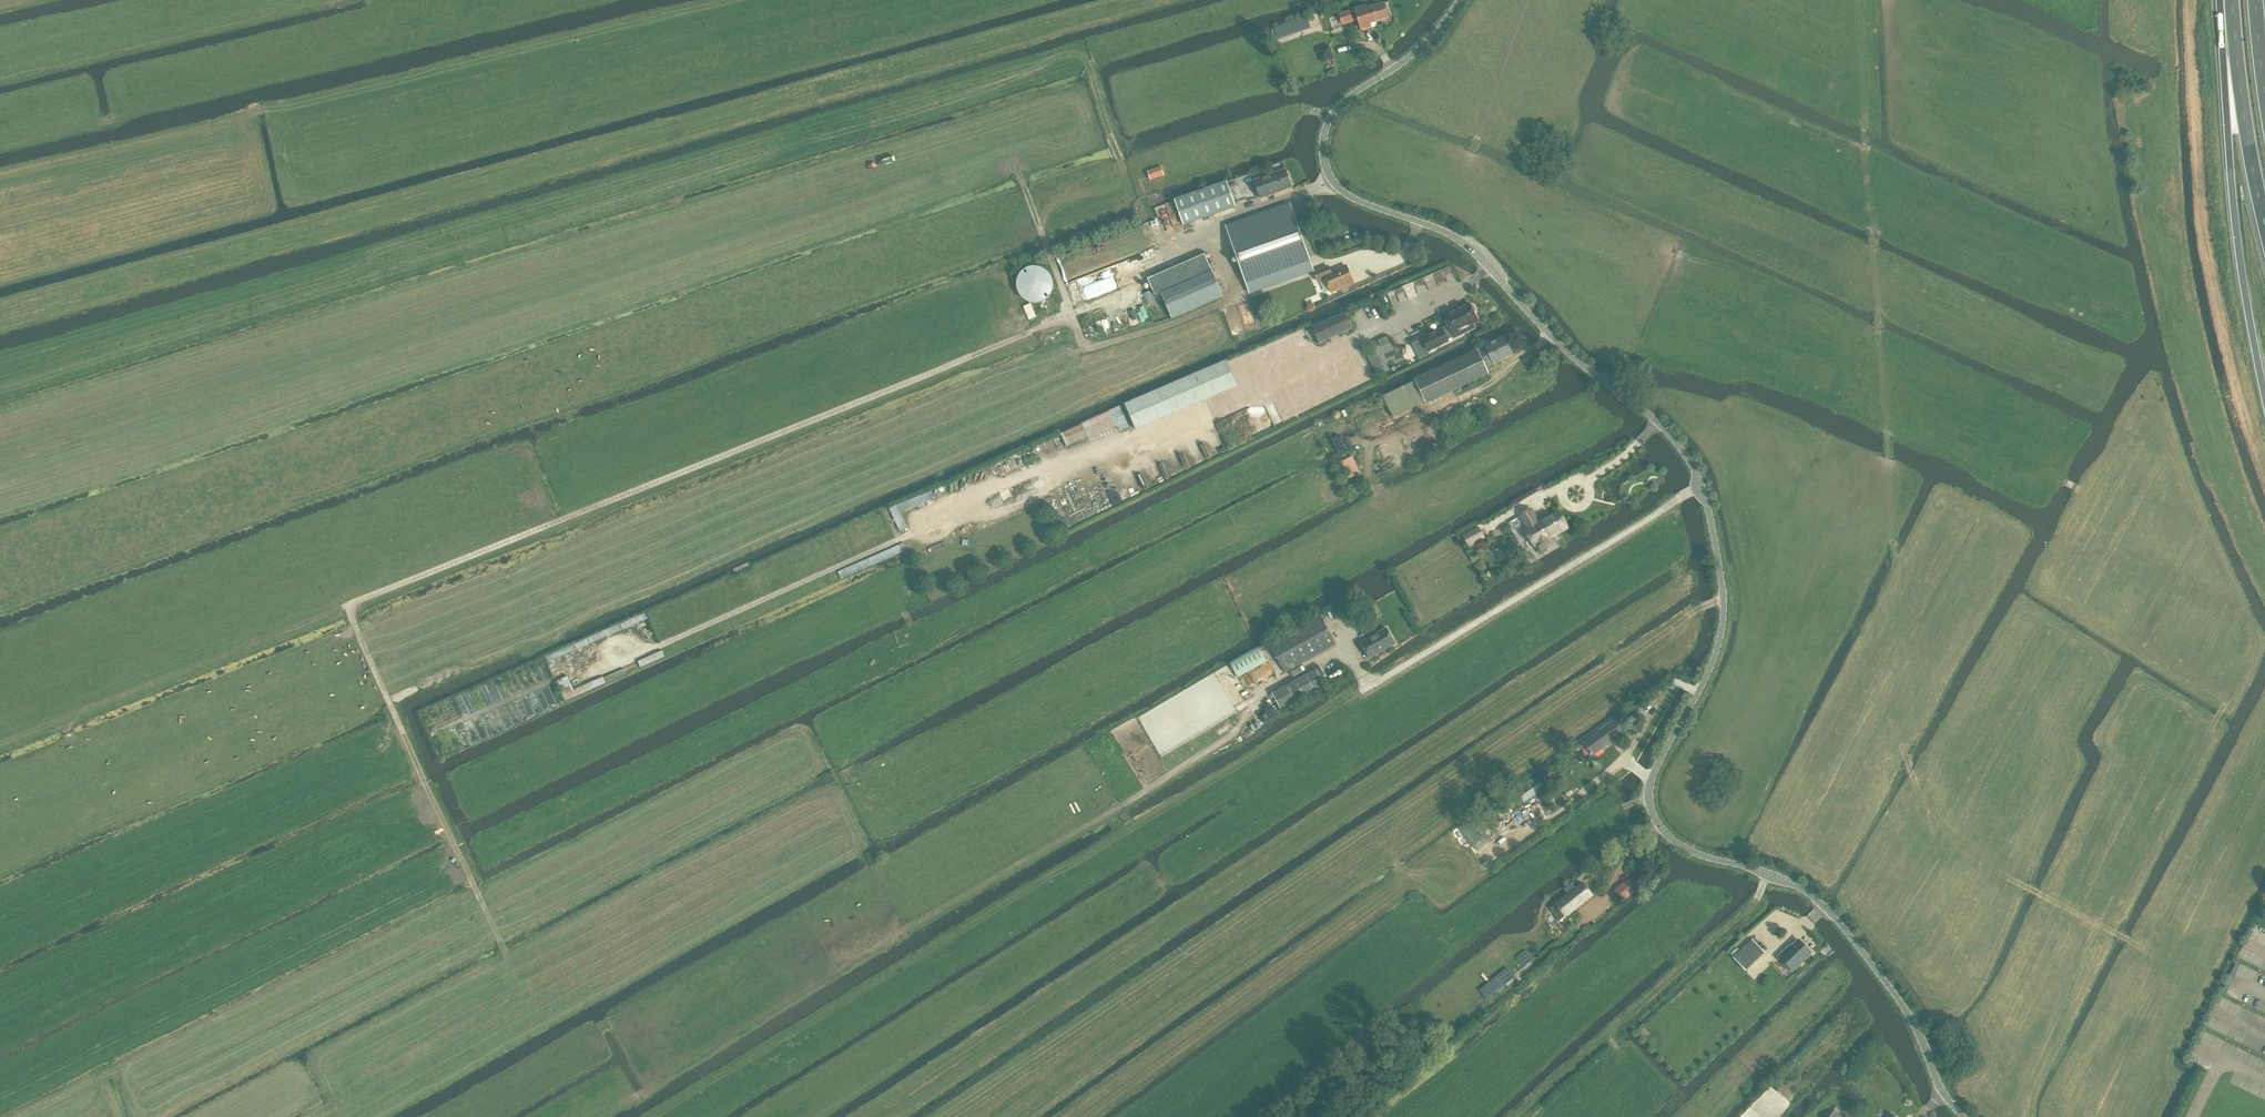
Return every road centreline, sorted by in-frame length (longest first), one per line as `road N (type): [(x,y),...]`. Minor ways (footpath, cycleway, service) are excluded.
road 1 (unclassified): [(1460,0),(1423,47),(1333,113),(1323,140),(1327,172),(1353,197),(1458,236),(1551,334),(1680,447),(1703,485),(1727,605),(1719,657),(1653,775),(1648,798),(1657,821),(1690,847),(1813,897),(1883,977),(1963,1116)]
road 2 (track): [(1189,234),(1129,293),(348,604),(509,961)]
road 3 (trunk): [(2225,0),(2234,214),(2264,397)]
road 4 (track): [(348,604),(0,743)]
road 5 (track): [(1648,798),(1600,818),(1448,929)]
road 6 (trunk): [(2232,0),(2264,225)]

